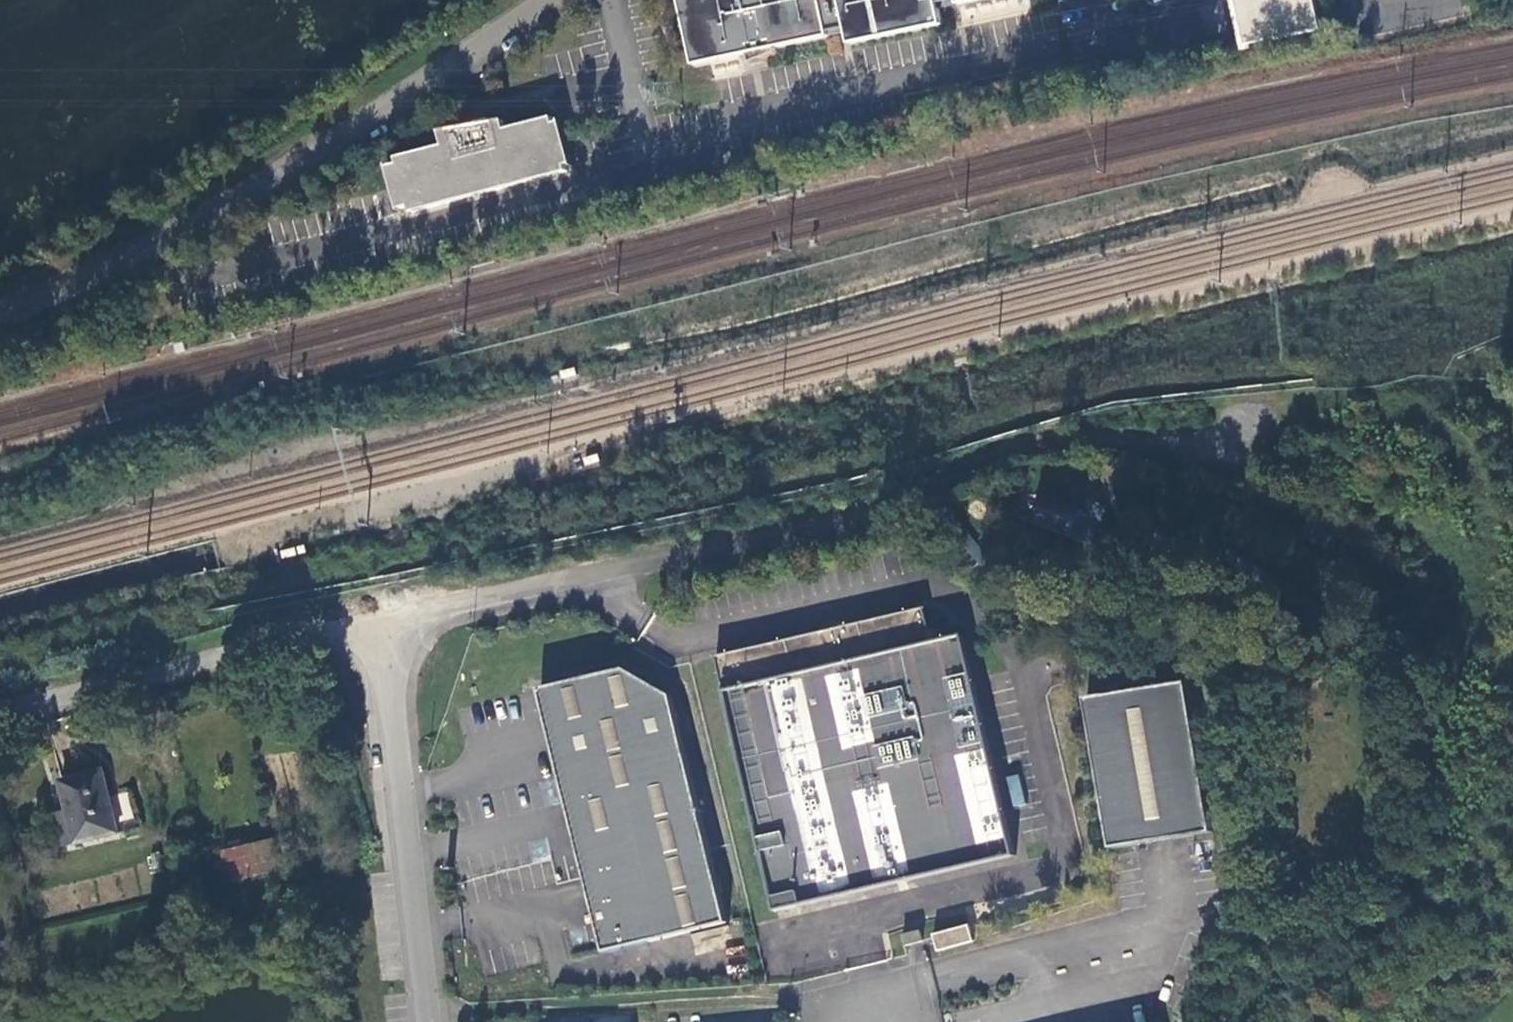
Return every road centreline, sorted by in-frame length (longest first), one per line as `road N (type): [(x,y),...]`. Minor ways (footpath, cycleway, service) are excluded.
road 1 (residential): [(376,628),(873,512),(931,488),(993,445),(1043,437),(1210,447),(1273,409)]
road 2 (unclassified): [(548,0),(321,141),(0,302)]
road 3 (unclassified): [(432,1021),(376,628)]
road 4 (residential): [(0,711),(376,628)]

